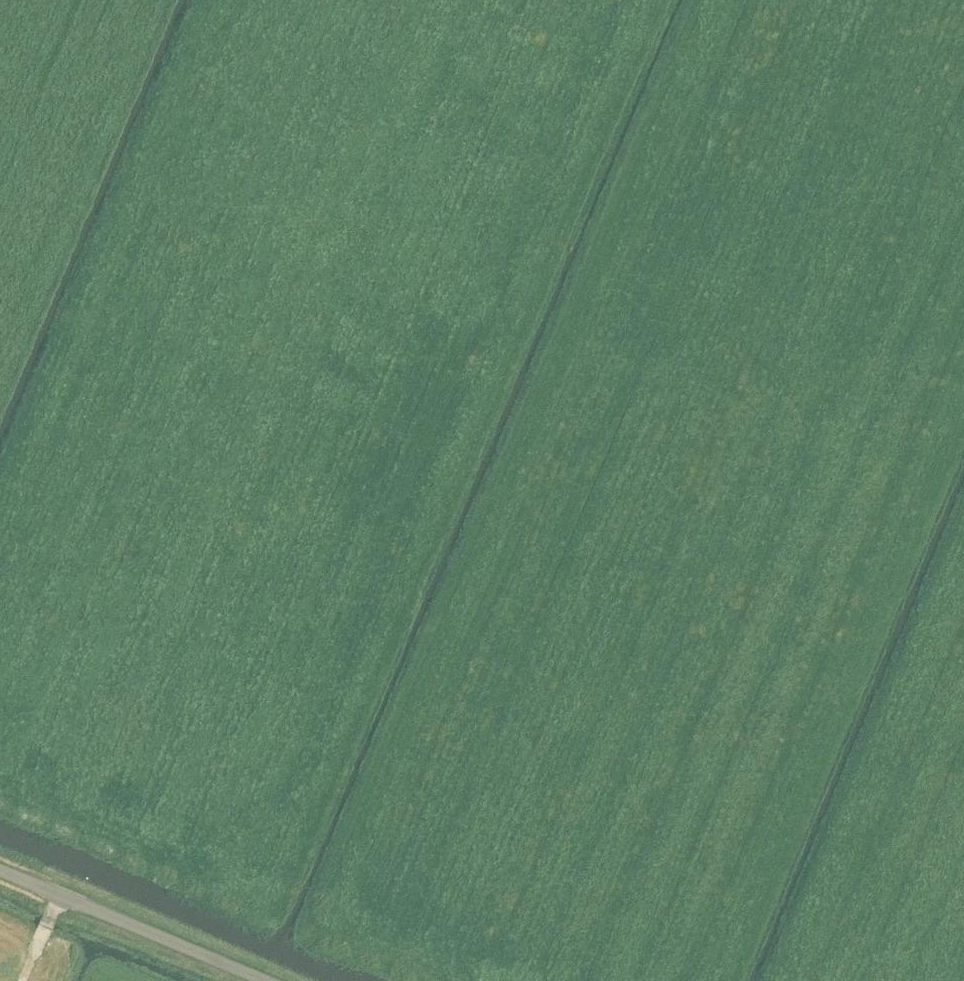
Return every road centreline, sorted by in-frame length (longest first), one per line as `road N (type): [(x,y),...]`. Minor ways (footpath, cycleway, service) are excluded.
road 1 (unclassified): [(263,980),(0,873)]

